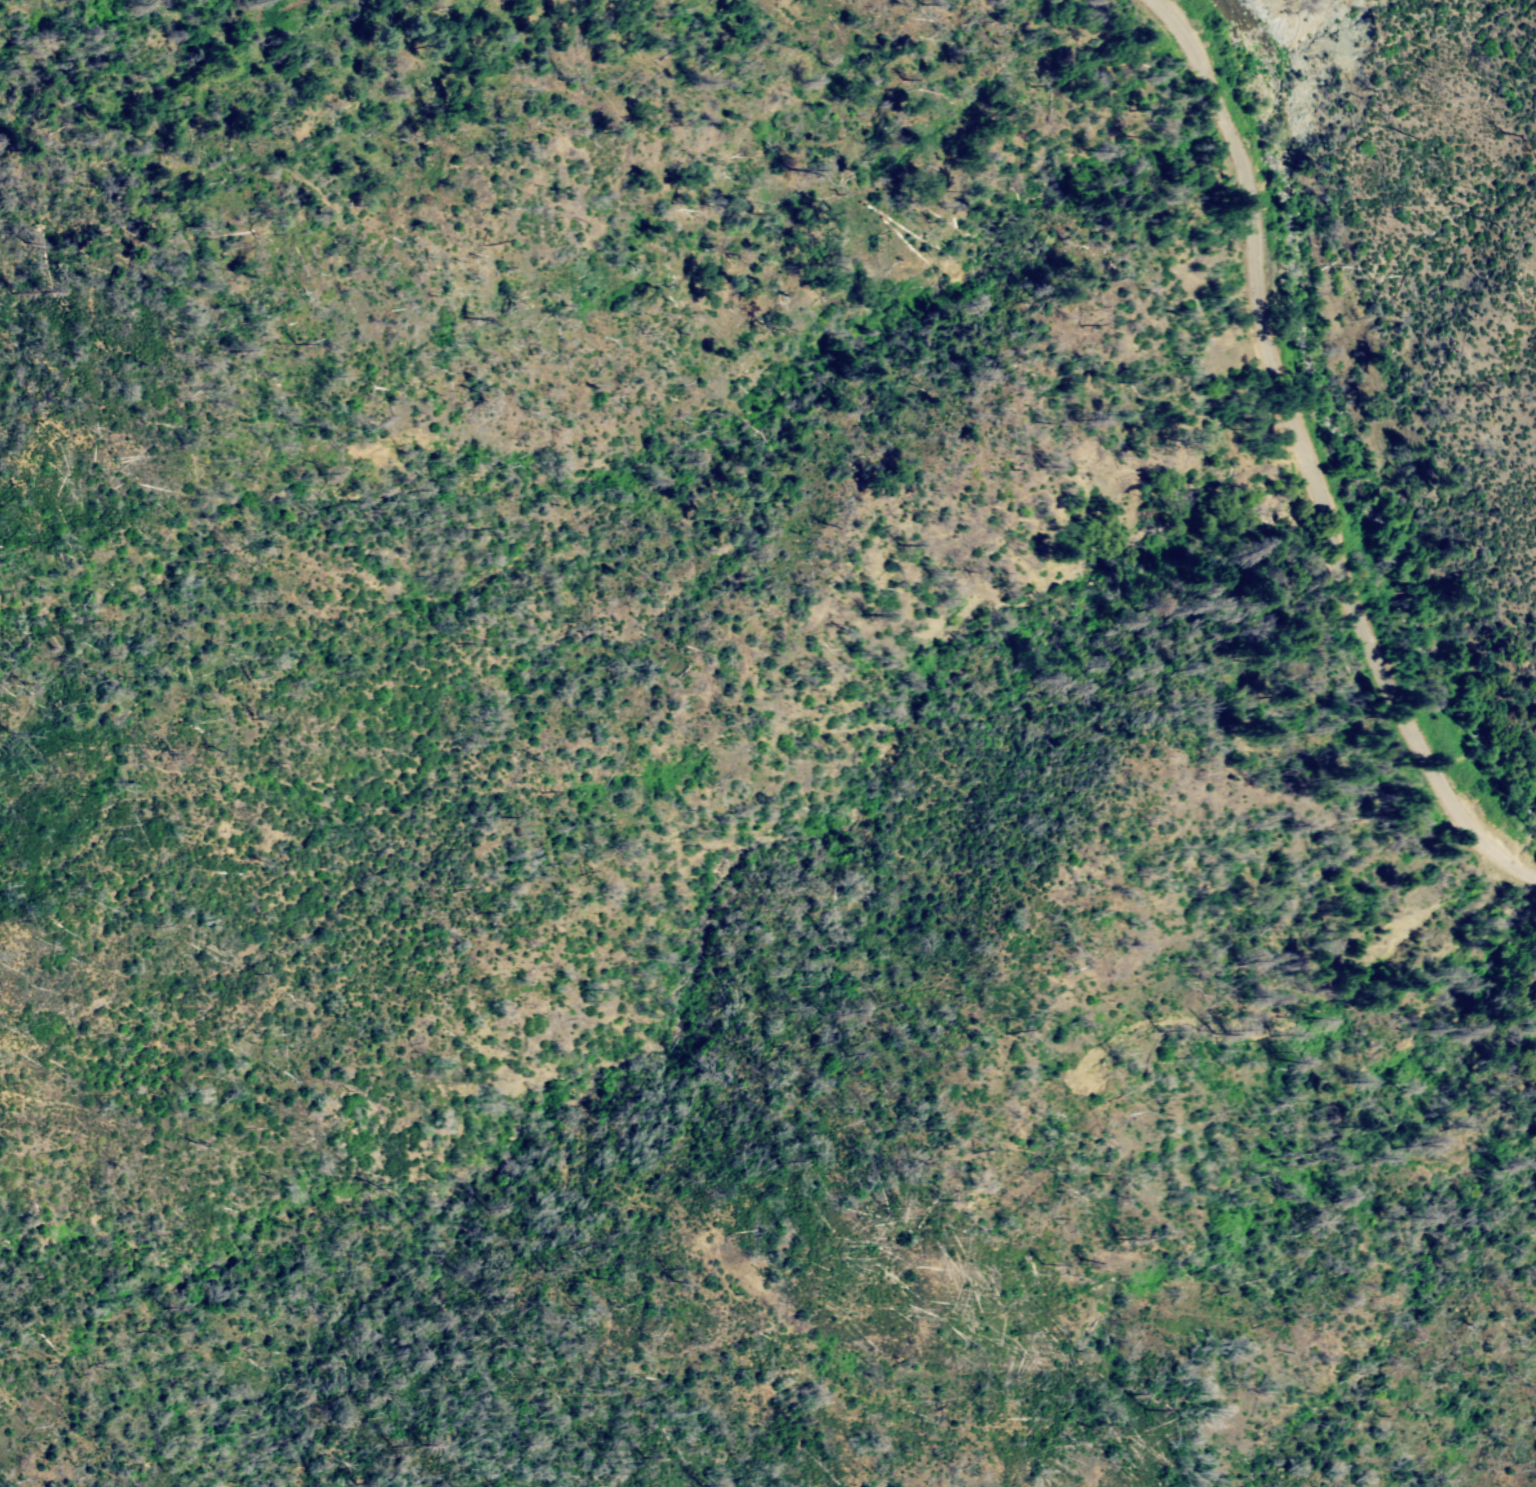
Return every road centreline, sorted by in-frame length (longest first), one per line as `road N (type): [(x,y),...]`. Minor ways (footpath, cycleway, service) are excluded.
road 1 (tertiary): [(1535,879),(1469,825),(1432,767),(1281,384),(1240,154),(1199,62),(1151,0)]

